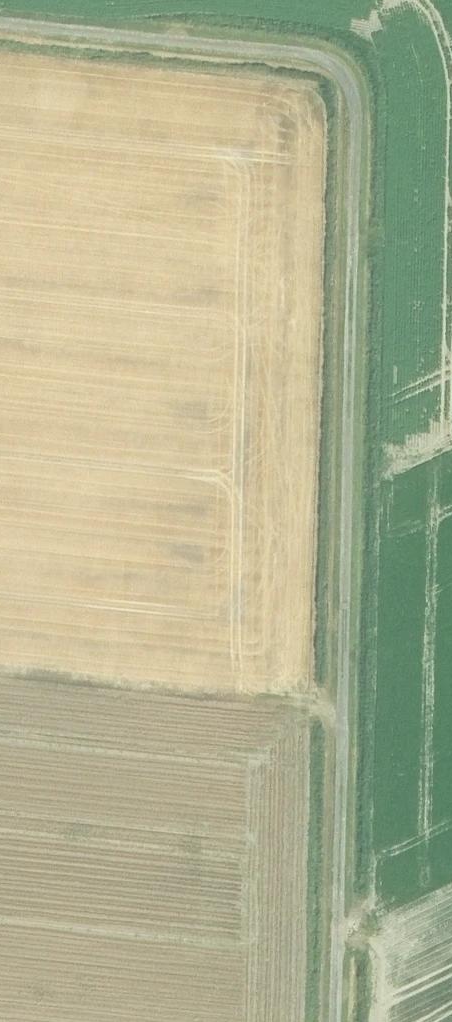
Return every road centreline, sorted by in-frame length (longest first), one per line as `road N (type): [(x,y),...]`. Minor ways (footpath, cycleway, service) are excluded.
road 1 (track): [(337,1021),(356,102),(344,72),(303,52),(0,23)]

